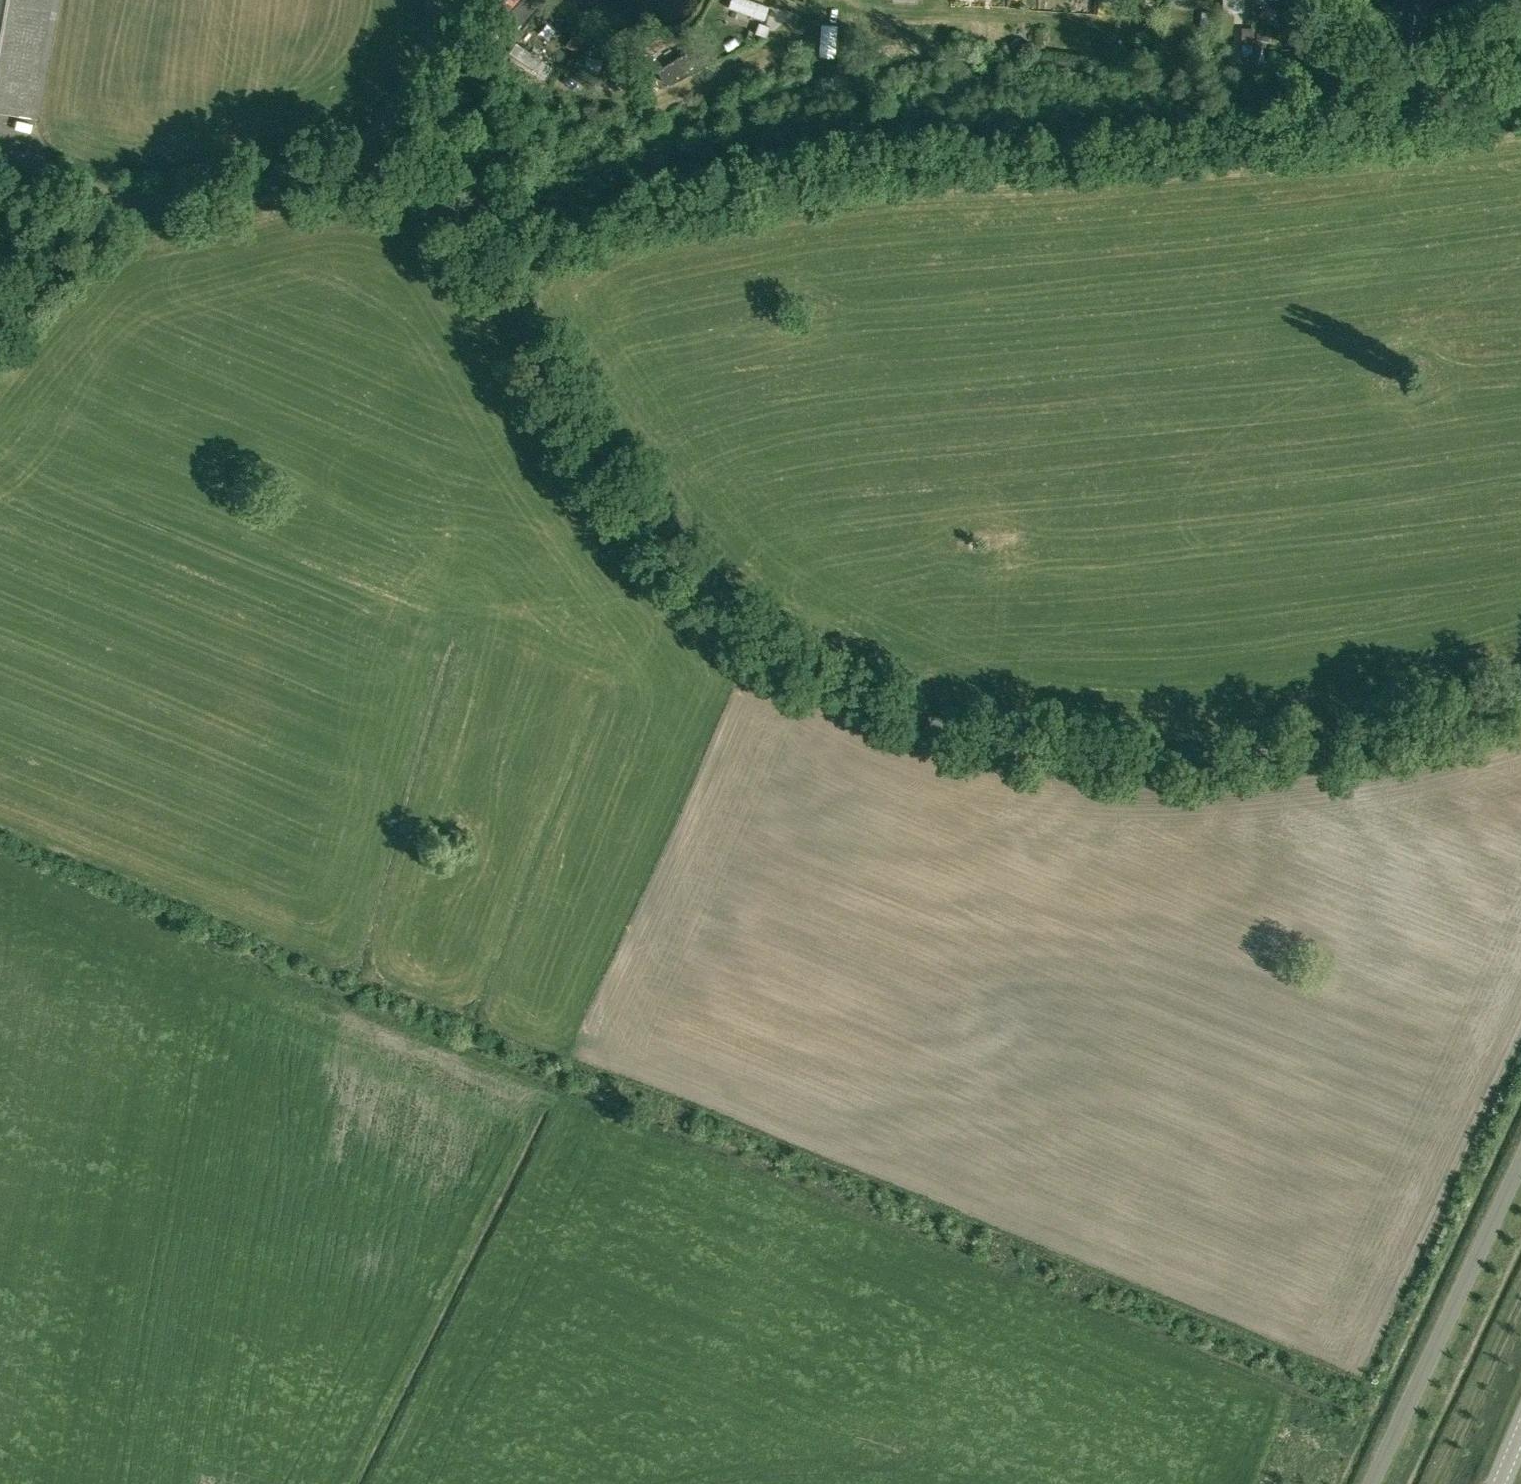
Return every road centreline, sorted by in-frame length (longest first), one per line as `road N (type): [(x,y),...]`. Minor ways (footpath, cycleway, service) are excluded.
road 1 (unclassified): [(1370,1483),(1520,1167)]

